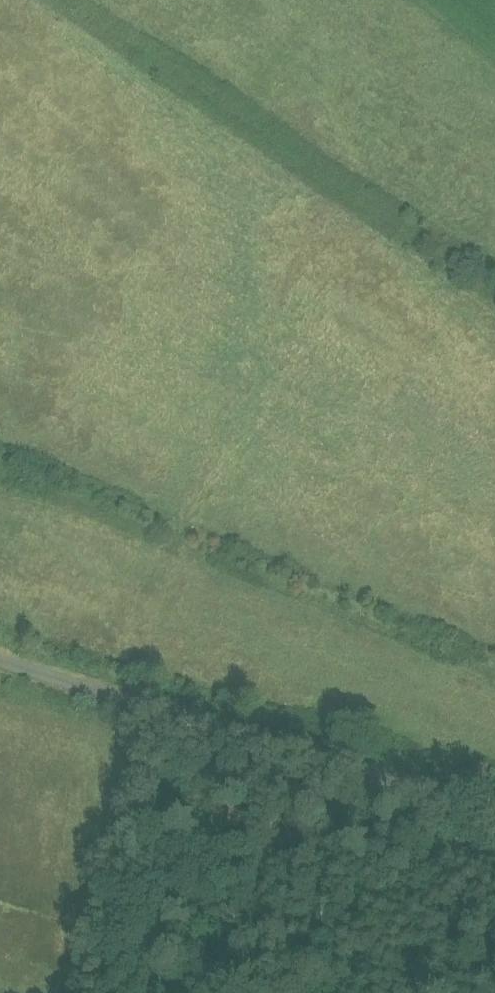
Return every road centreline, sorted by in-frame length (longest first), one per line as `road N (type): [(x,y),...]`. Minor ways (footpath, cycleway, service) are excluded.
road 1 (unclassified): [(494,814),(0,661)]

